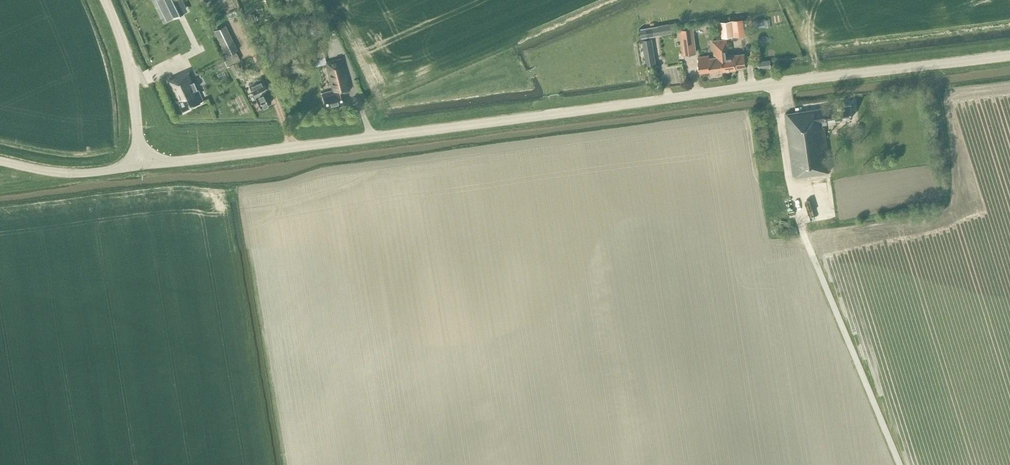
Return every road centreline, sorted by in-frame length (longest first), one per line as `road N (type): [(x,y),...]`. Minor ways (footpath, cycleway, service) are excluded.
road 1 (tertiary): [(141,166),(1009,56)]
road 2 (tertiary): [(141,166),(131,76),(106,0)]
road 3 (unclassified): [(0,161),(64,173),(141,166)]

